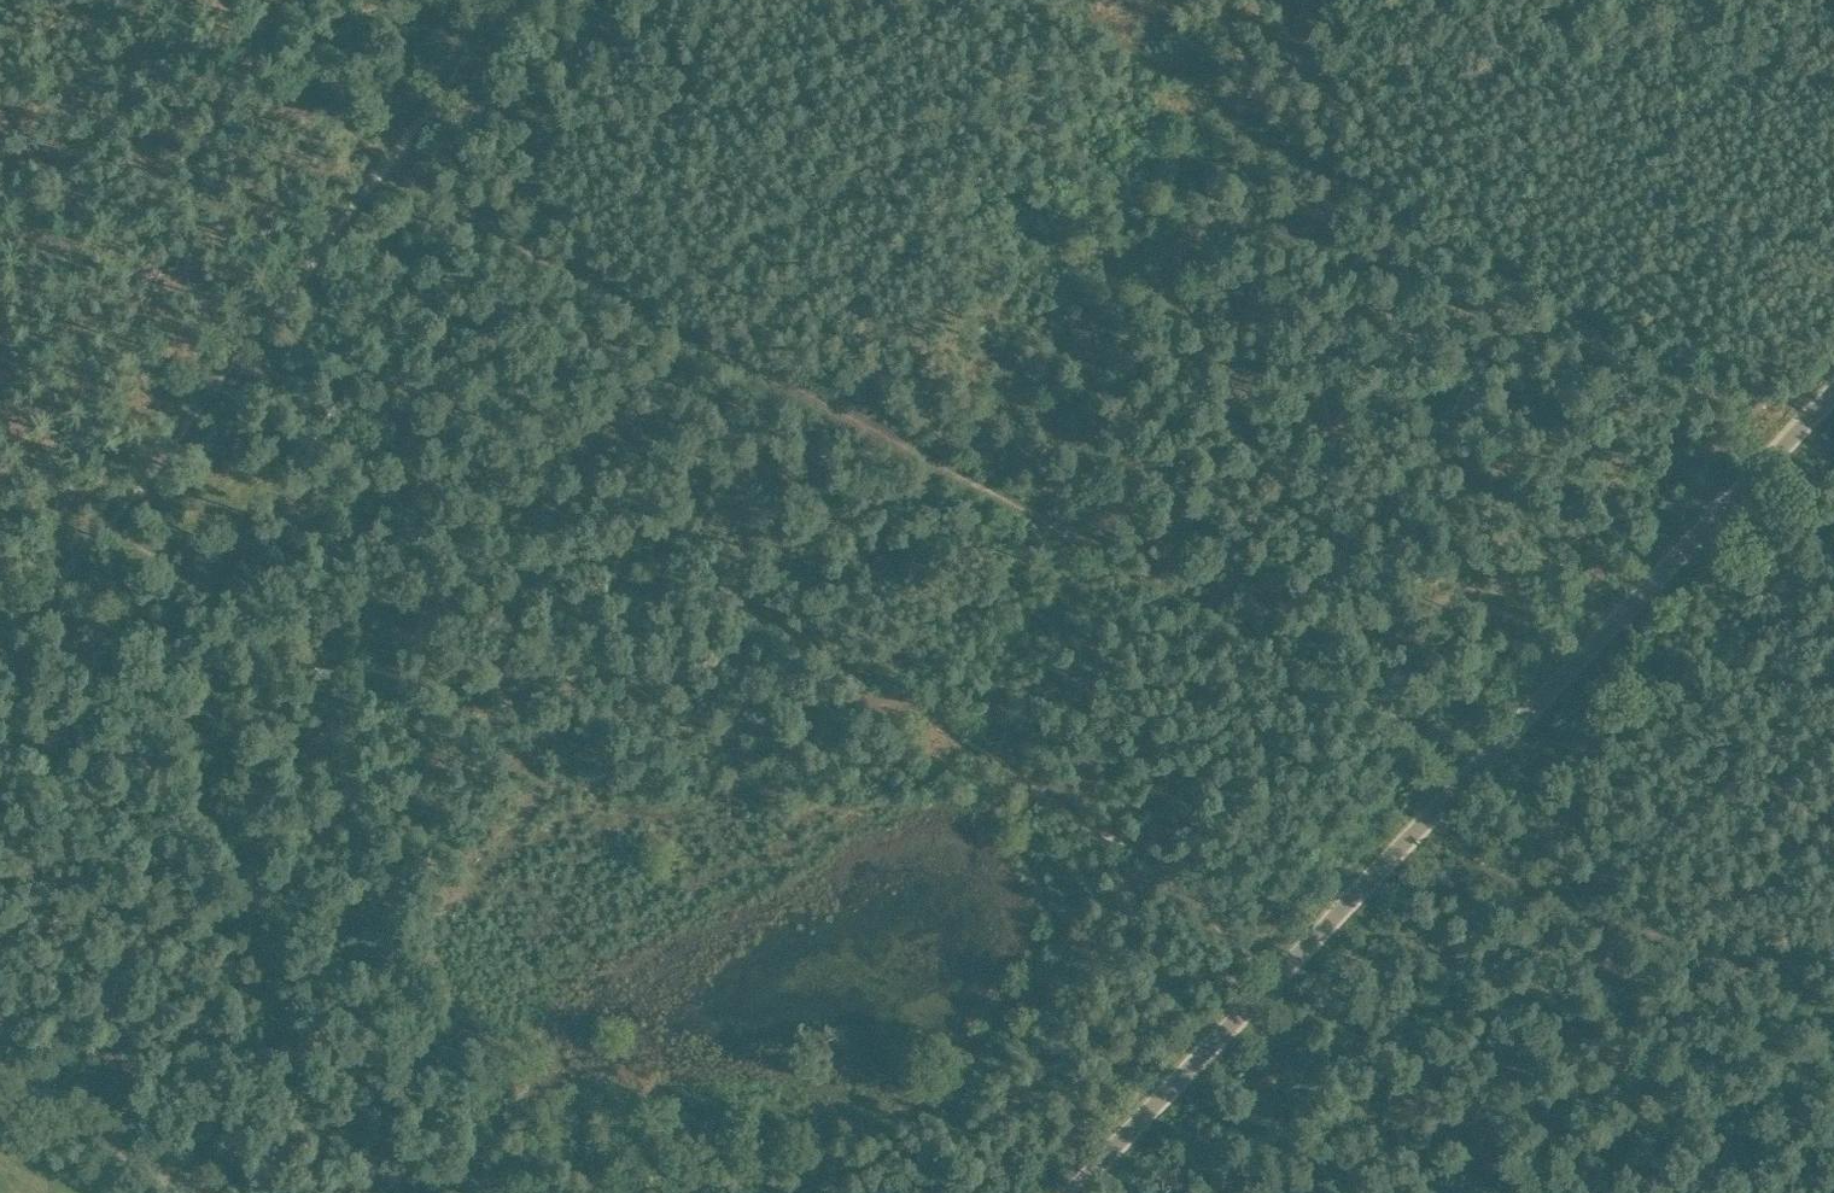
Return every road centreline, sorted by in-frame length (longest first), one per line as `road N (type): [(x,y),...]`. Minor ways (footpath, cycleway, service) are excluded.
road 1 (unclassified): [(1063,1192),(1833,386)]
road 2 (unclassified): [(0,1072),(183,1192)]

